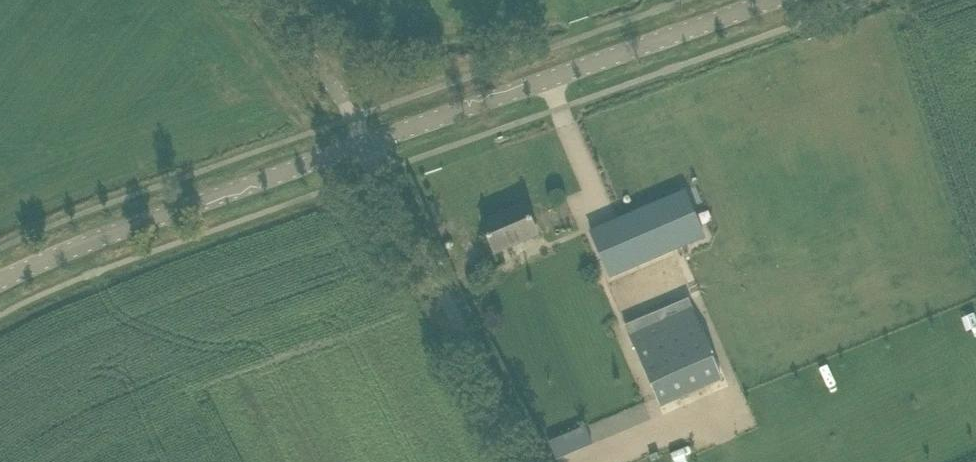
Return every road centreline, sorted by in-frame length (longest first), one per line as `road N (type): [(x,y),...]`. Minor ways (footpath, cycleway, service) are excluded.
road 1 (unclassified): [(368,143),(775,0)]
road 2 (unclassified): [(0,281),(368,143)]
road 3 (track): [(525,461),(436,289)]
road 4 (unclassified): [(271,0),(368,143)]
road 5 (unclassified): [(436,289),(384,173)]

